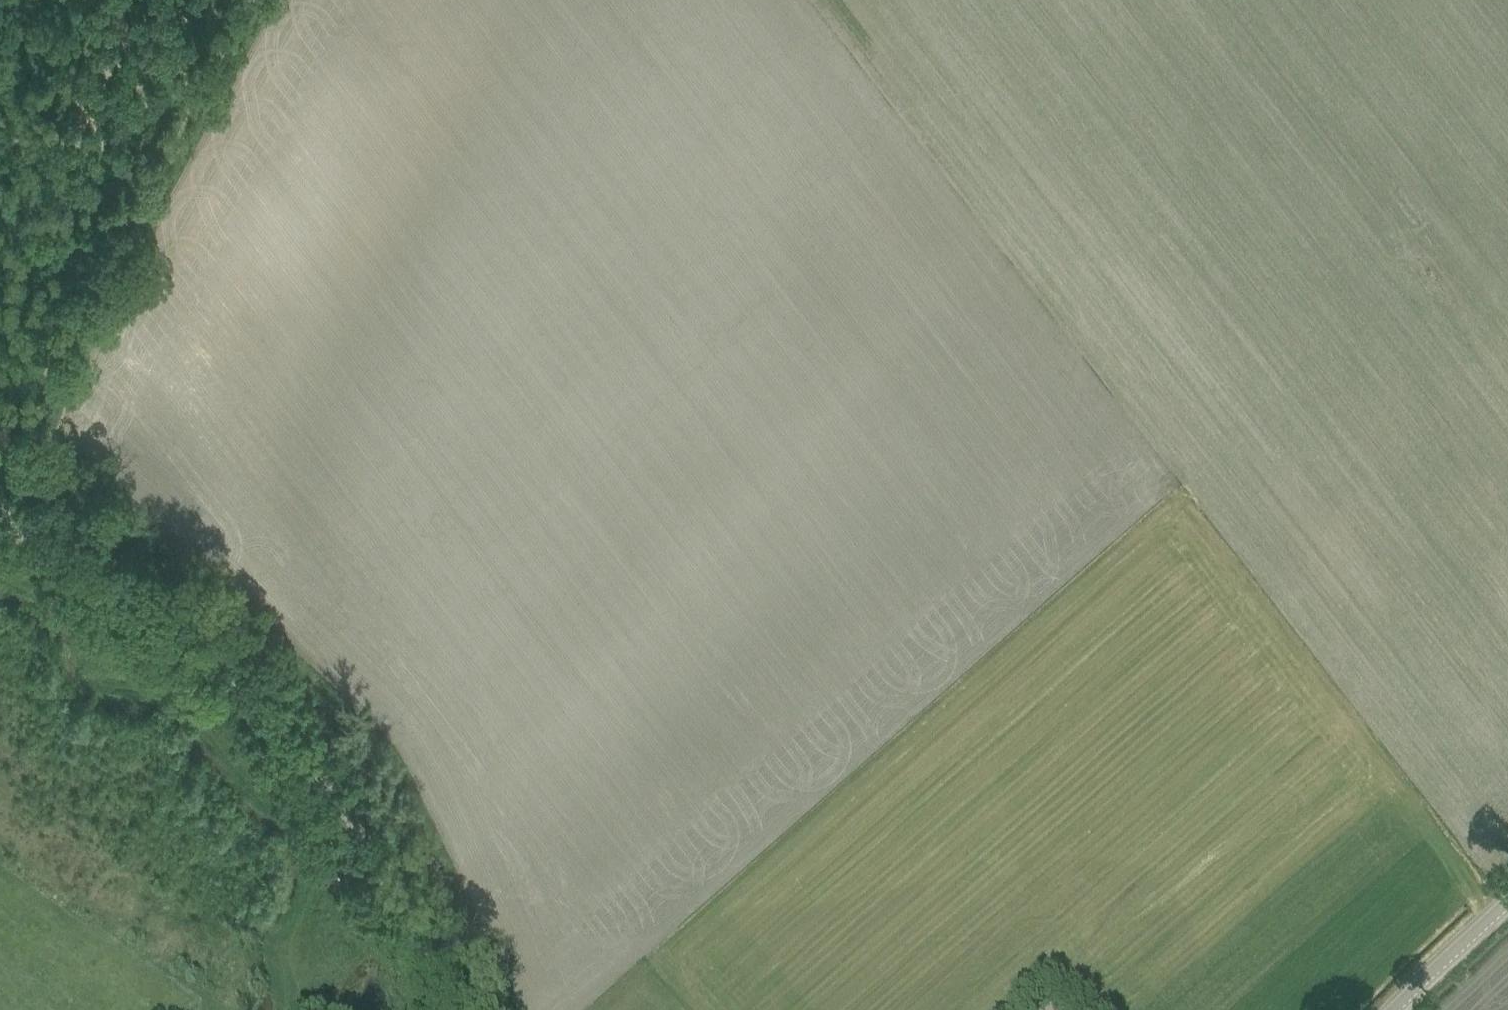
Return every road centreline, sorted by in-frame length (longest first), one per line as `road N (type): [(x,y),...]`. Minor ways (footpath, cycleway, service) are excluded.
road 1 (unclassified): [(456,1009),(393,882),(286,738),(146,615),(0,513)]
road 2 (unclassified): [(1389,1009),(1507,889)]

